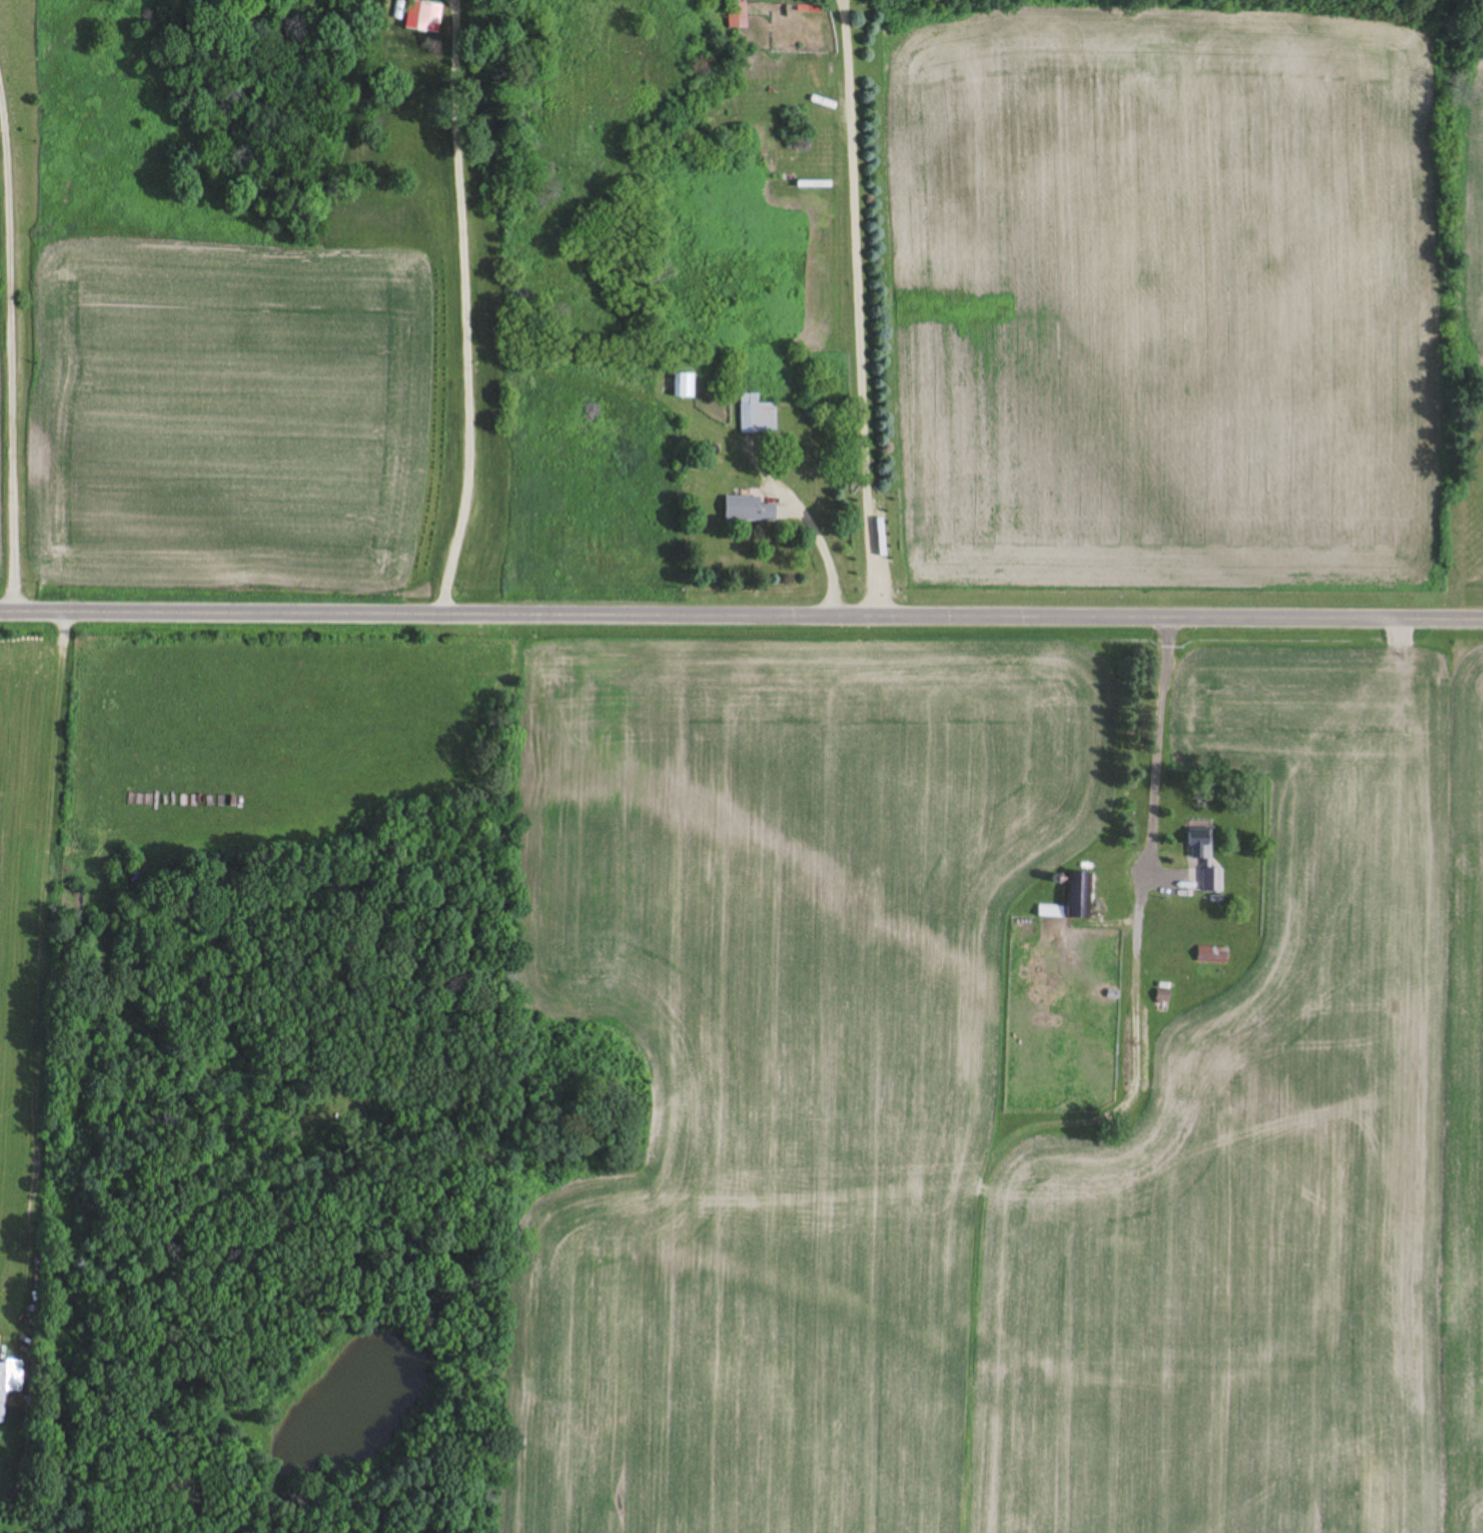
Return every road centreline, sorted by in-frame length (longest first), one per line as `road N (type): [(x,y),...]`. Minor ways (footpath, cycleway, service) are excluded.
road 1 (secondary): [(0,616),(1482,624)]

